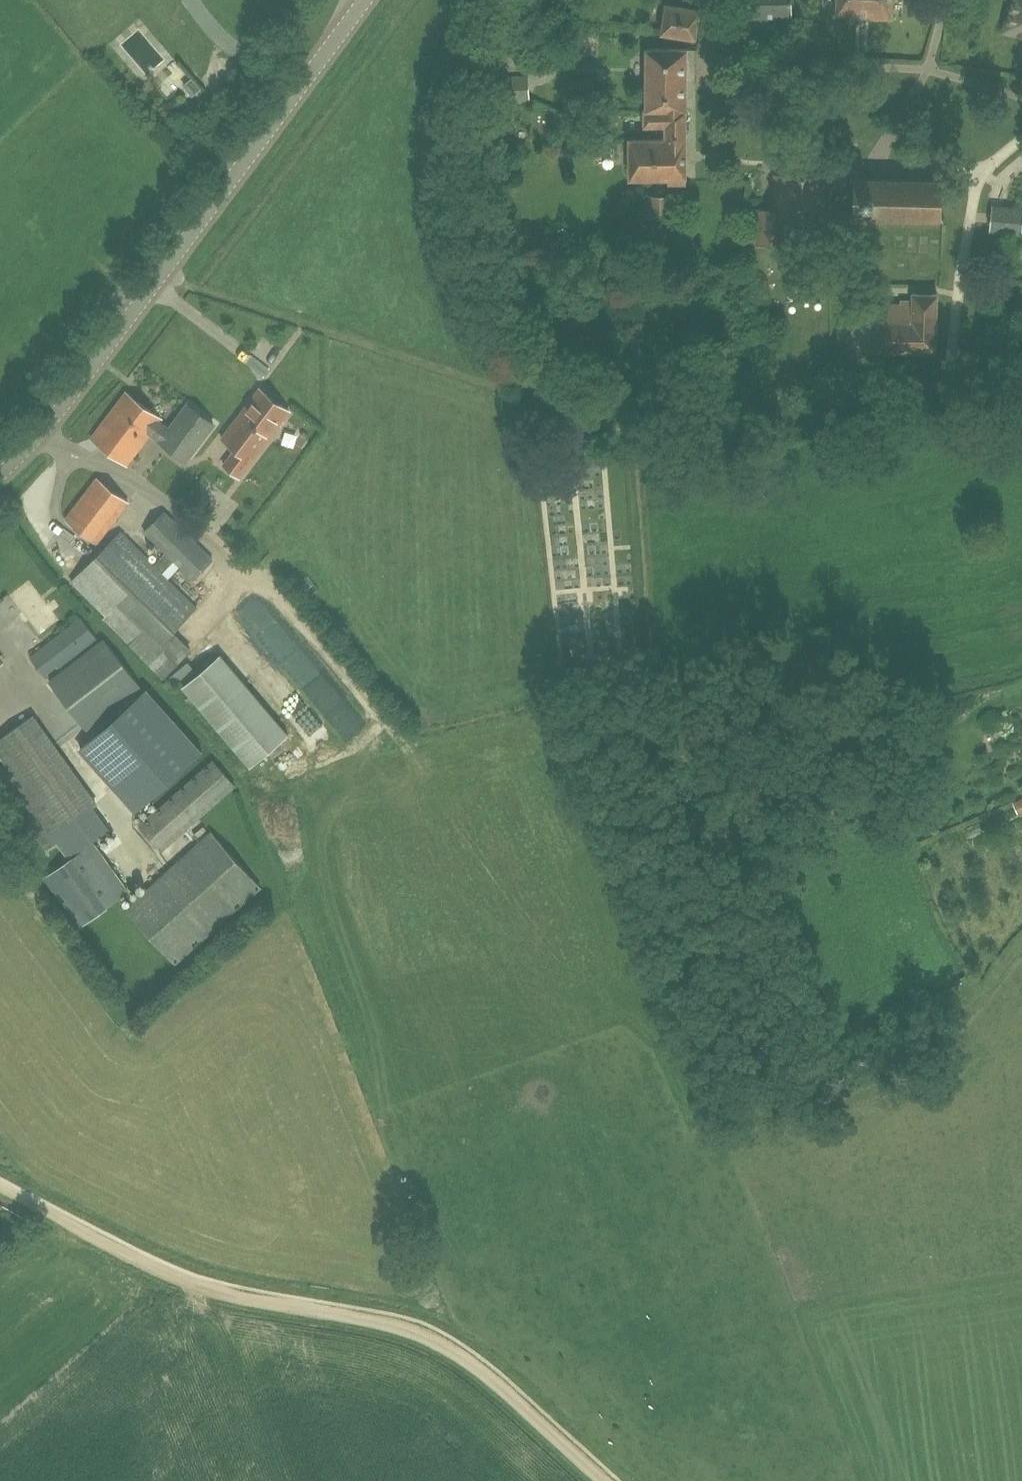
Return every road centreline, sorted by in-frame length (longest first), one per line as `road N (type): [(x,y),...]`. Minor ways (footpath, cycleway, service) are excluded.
road 1 (track): [(603,1480),(441,1344),(196,1287),(0,1188)]
road 2 (tertiary): [(0,472),(53,415),(366,0)]
road 3 (residential): [(1021,95),(907,67),(707,61)]
road 4 (residential): [(981,171),(697,157)]
road 5 (residential): [(950,382),(981,171)]

